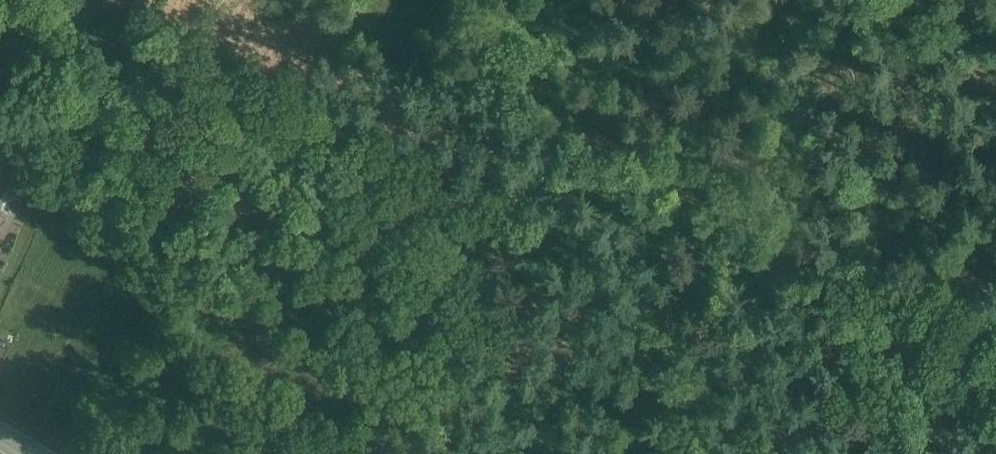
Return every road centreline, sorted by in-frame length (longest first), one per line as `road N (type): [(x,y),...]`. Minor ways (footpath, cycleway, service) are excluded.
road 1 (track): [(121,0),(0,310)]

